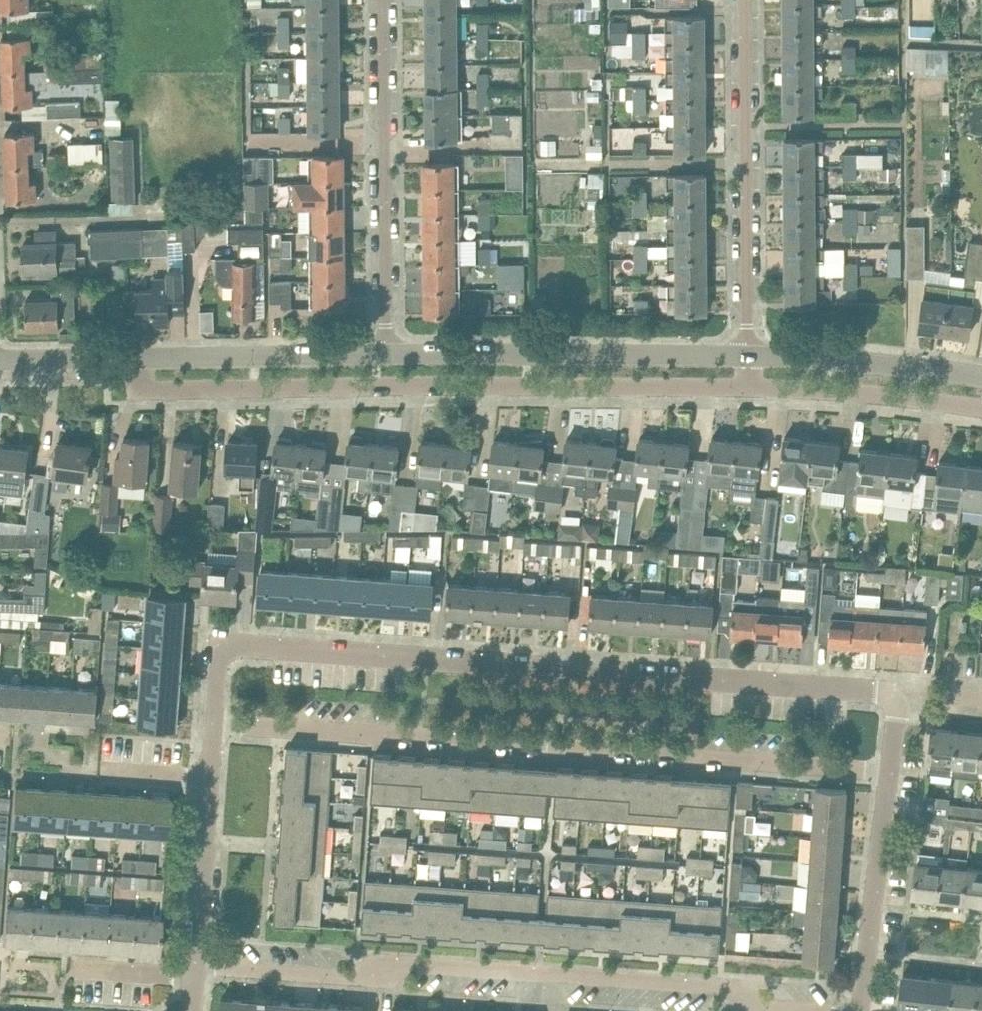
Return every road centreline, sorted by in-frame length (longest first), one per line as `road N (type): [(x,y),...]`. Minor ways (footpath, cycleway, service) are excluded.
road 1 (residential): [(889,771),(895,721),(887,696),(225,647)]
road 2 (residential): [(214,723),(889,771)]
road 3 (residential): [(130,358),(141,391),(749,386)]
road 4 (residential): [(804,1010),(749,1006),(728,986),(414,963),(387,979),(195,966)]
road 5 (residential): [(748,355),(385,353)]
road 6 (residential): [(748,355),(744,0)]
road 7 (residential): [(382,0),(385,353)]
road 8 (residential): [(385,353),(130,358)]
road 9 (residential): [(860,1010),(889,771)]
road 10 (residential): [(981,375),(748,355)]
road 11 (residential): [(749,386),(981,409)]
road 12 (residential): [(195,966),(209,779)]
road 13 (residential): [(130,358),(0,360)]
road 14 (residential): [(194,976),(72,968)]

